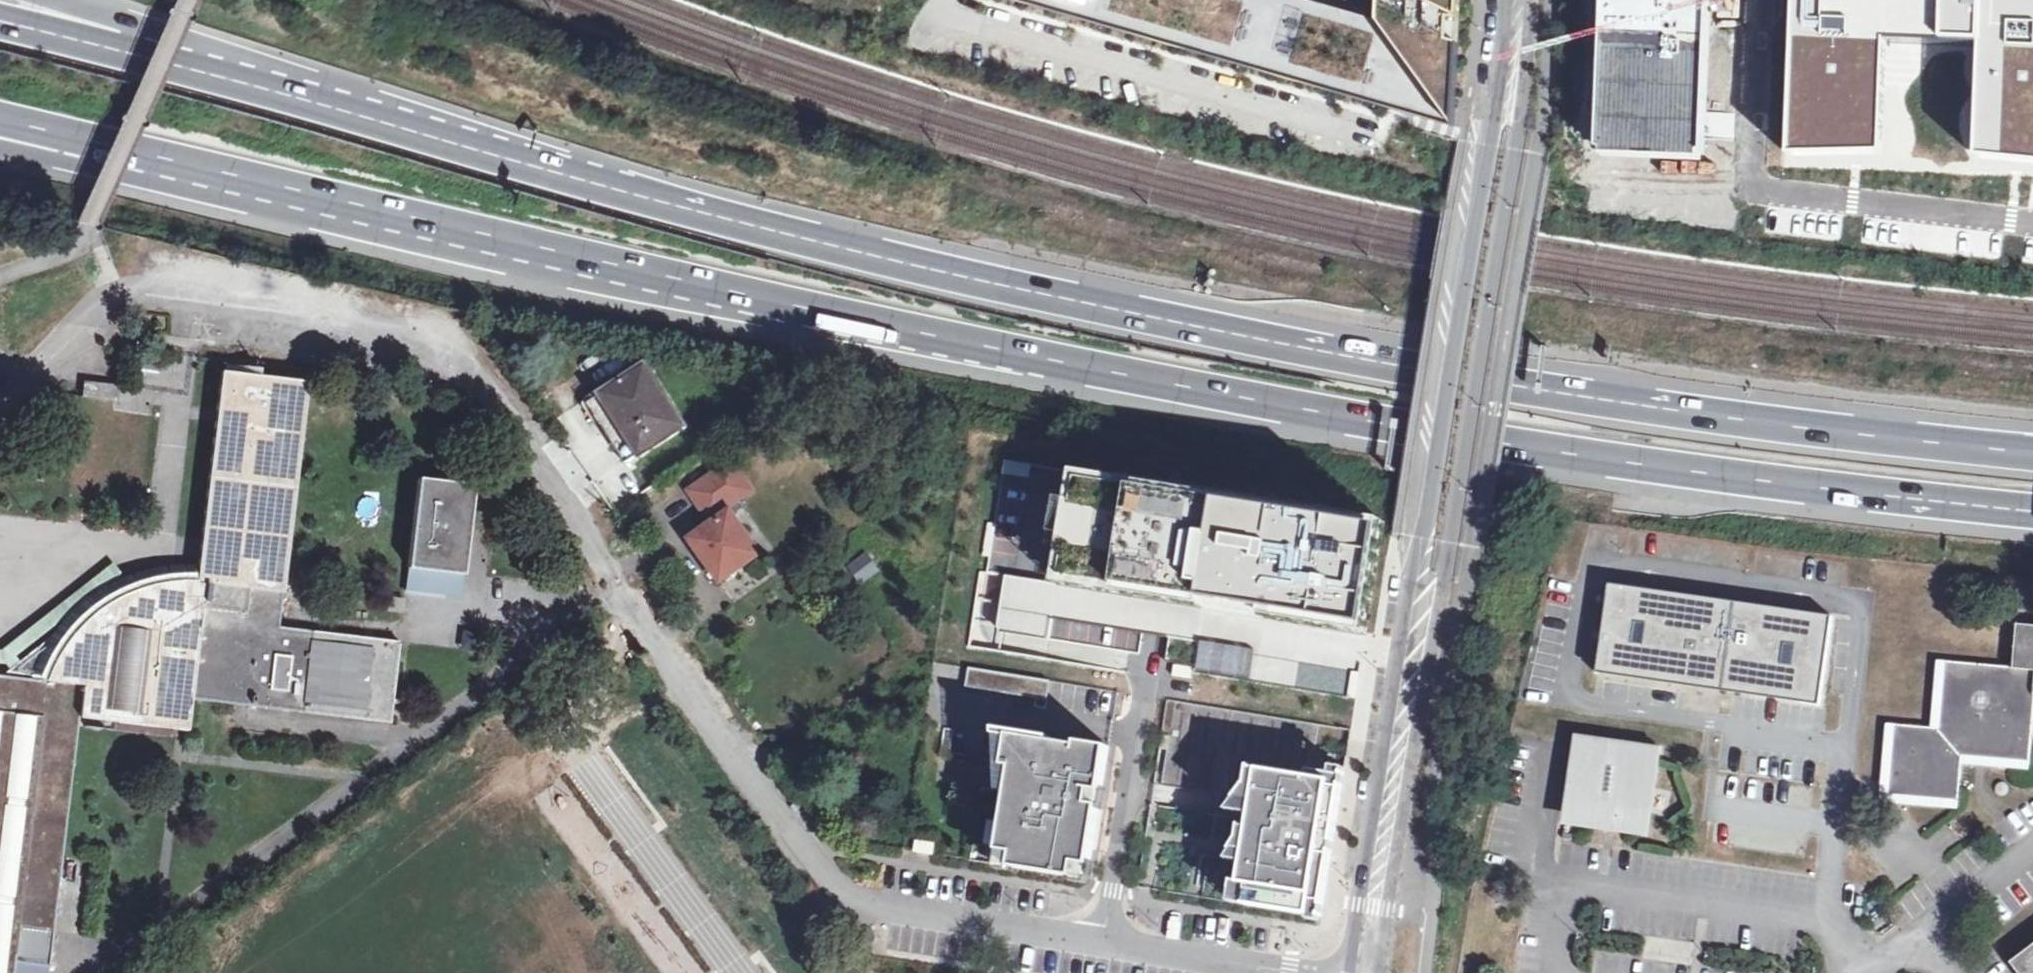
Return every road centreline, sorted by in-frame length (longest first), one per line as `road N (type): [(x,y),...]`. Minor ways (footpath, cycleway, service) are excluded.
road 1 (residential): [(0,410),(119,284),(415,328),(527,439),(630,605),(845,899),(1304,972)]
road 2 (trunk): [(438,226),(1214,395),(1699,474),(2032,513)]
road 3 (trunk): [(2032,453),(1470,379),(985,281),(495,155)]
road 4 (tertiary): [(1381,972),(1530,95),(1535,0)]
road 5 (tertiary): [(1507,0),(1355,920)]
road 6 (trunk): [(495,155),(0,21)]
road 7 (trunk): [(495,155),(48,0)]
road 8 (trunk): [(0,122),(438,226)]
road 9 (trunk): [(0,149),(438,226)]
road 10 (residential): [(1960,972),(1935,937),(1961,901),(2032,852)]

